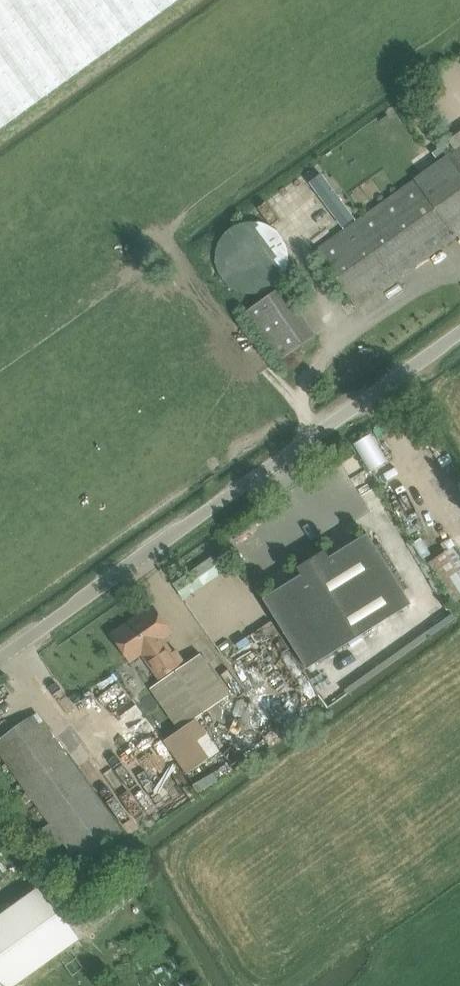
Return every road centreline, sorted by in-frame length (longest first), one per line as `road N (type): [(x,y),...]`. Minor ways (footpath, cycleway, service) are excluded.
road 1 (unclassified): [(0,660),(459,334)]

